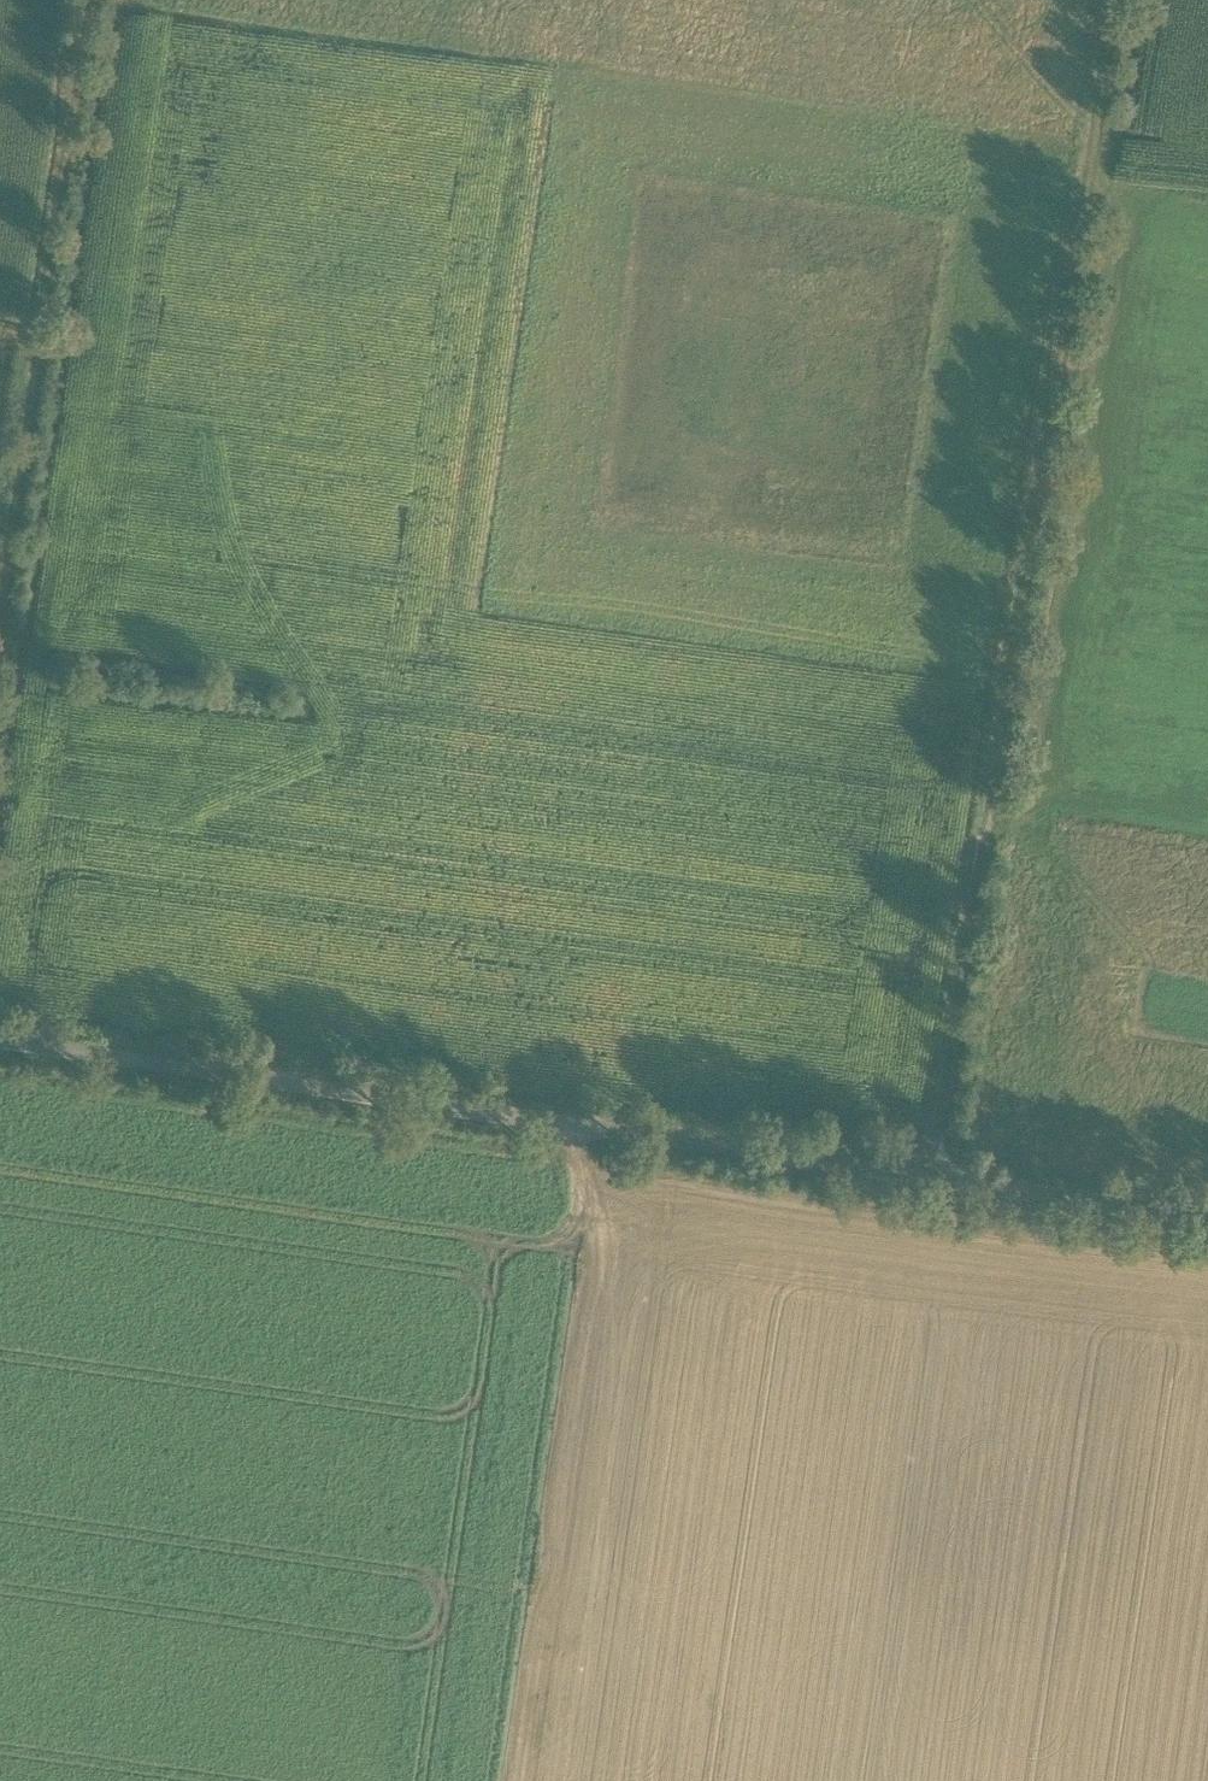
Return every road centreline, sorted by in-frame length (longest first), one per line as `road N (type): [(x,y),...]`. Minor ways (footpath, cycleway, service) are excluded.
road 1 (unclassified): [(0,1040),(1207,1217)]
road 2 (track): [(934,1177),(941,1073),(1117,0)]
road 3 (track): [(0,686),(95,0)]

